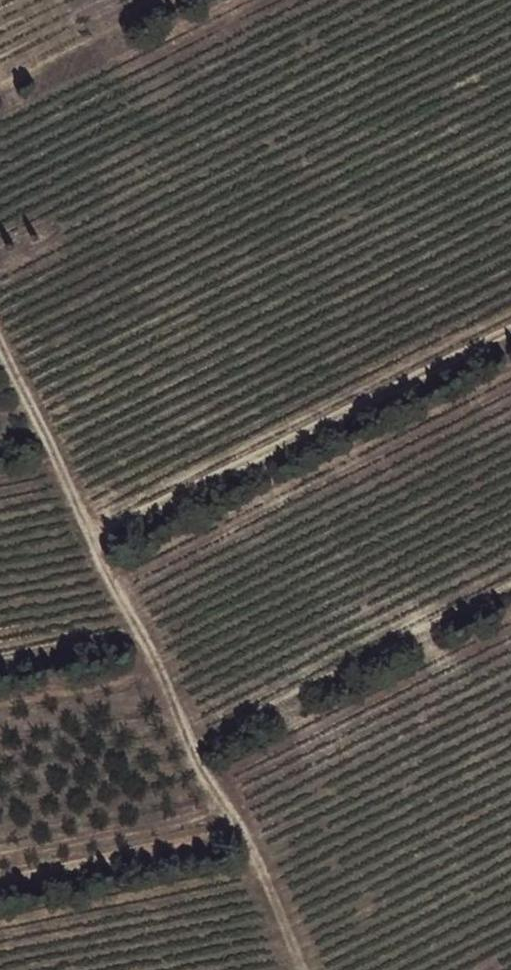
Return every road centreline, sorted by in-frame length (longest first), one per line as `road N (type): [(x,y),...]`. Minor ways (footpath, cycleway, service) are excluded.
road 1 (track): [(301,969),(264,874),(190,751),(0,341)]
road 2 (track): [(510,329),(89,539)]

